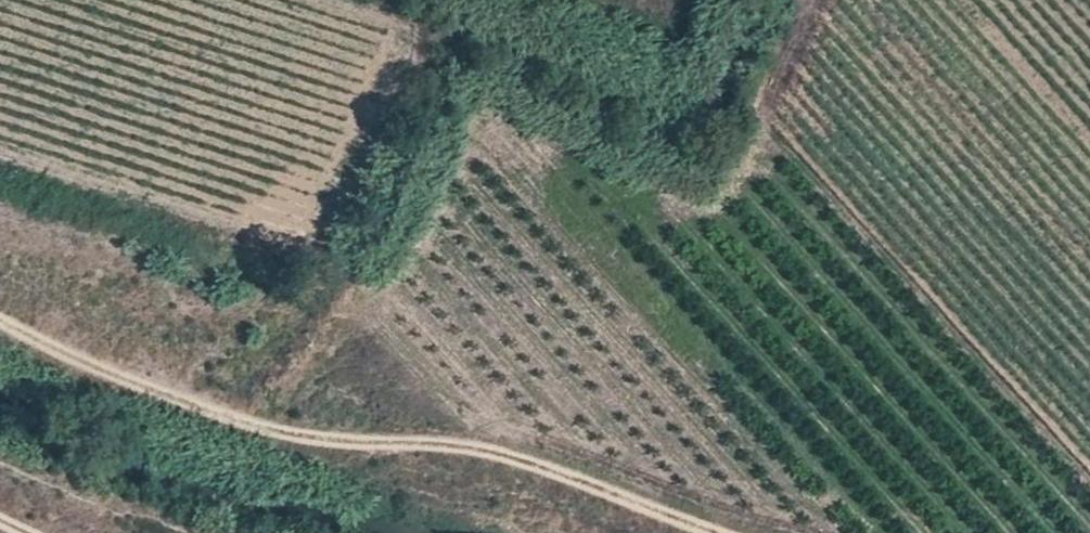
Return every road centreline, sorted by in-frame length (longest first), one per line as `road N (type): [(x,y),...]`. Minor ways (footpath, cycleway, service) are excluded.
road 1 (track): [(537,532),(308,456),(0,330)]
road 2 (track): [(0,464),(52,491),(190,532)]

